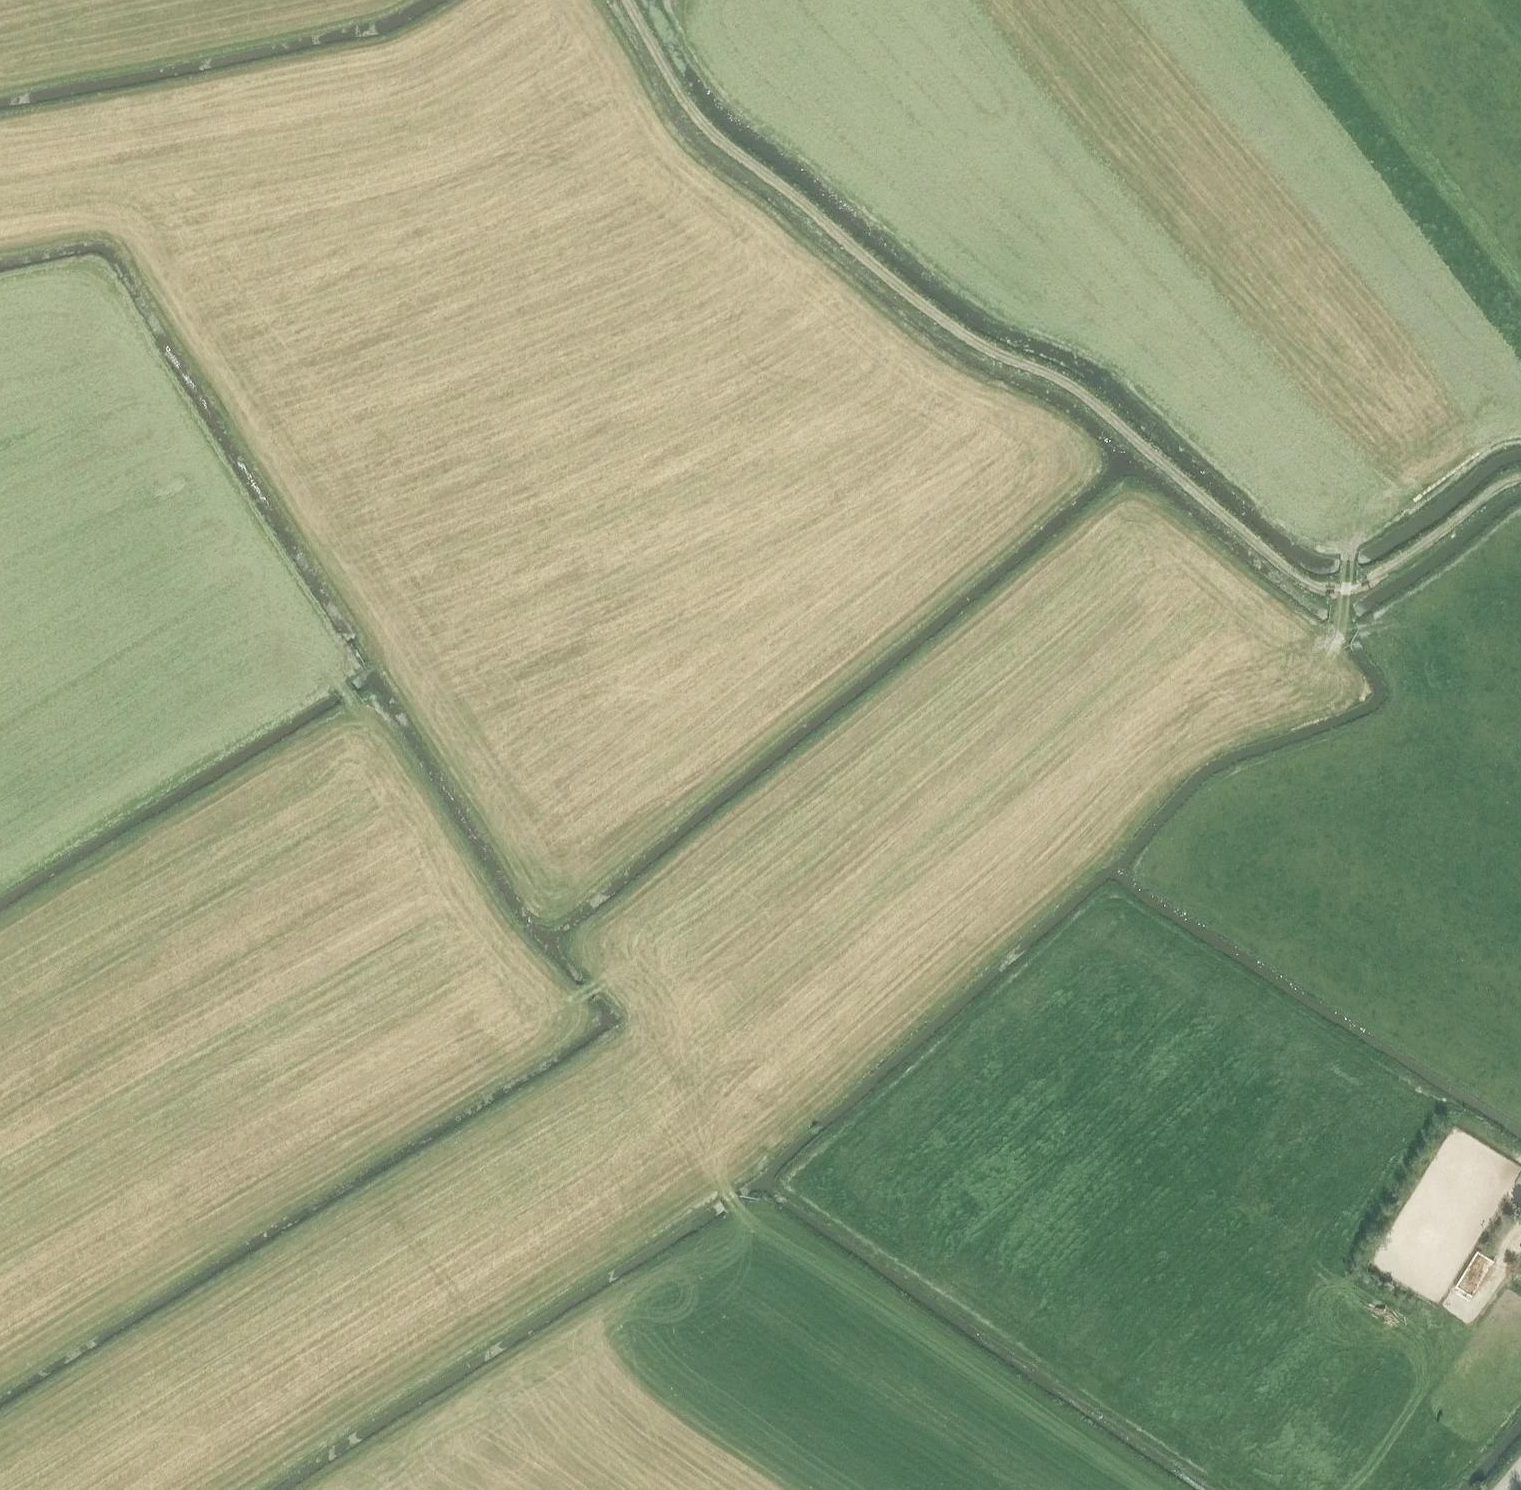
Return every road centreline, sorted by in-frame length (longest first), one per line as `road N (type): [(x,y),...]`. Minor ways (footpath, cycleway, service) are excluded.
road 1 (track): [(1321,664),(1343,628),(1351,535),(1387,525),(1486,453),(1520,441)]

